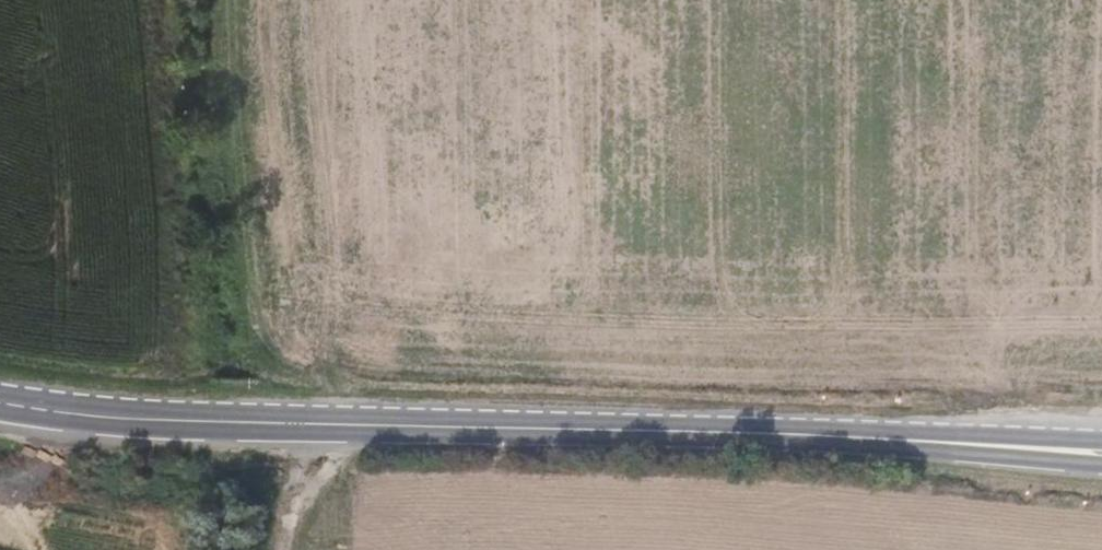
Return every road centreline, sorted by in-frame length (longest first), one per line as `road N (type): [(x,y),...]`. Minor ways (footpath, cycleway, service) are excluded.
road 1 (tertiary): [(0,403),(181,422),(824,436)]
road 2 (tertiary): [(824,436),(1101,467)]
road 3 (tertiary): [(1101,445),(824,436)]
road 4 (track): [(332,425),(288,497),(276,549)]

